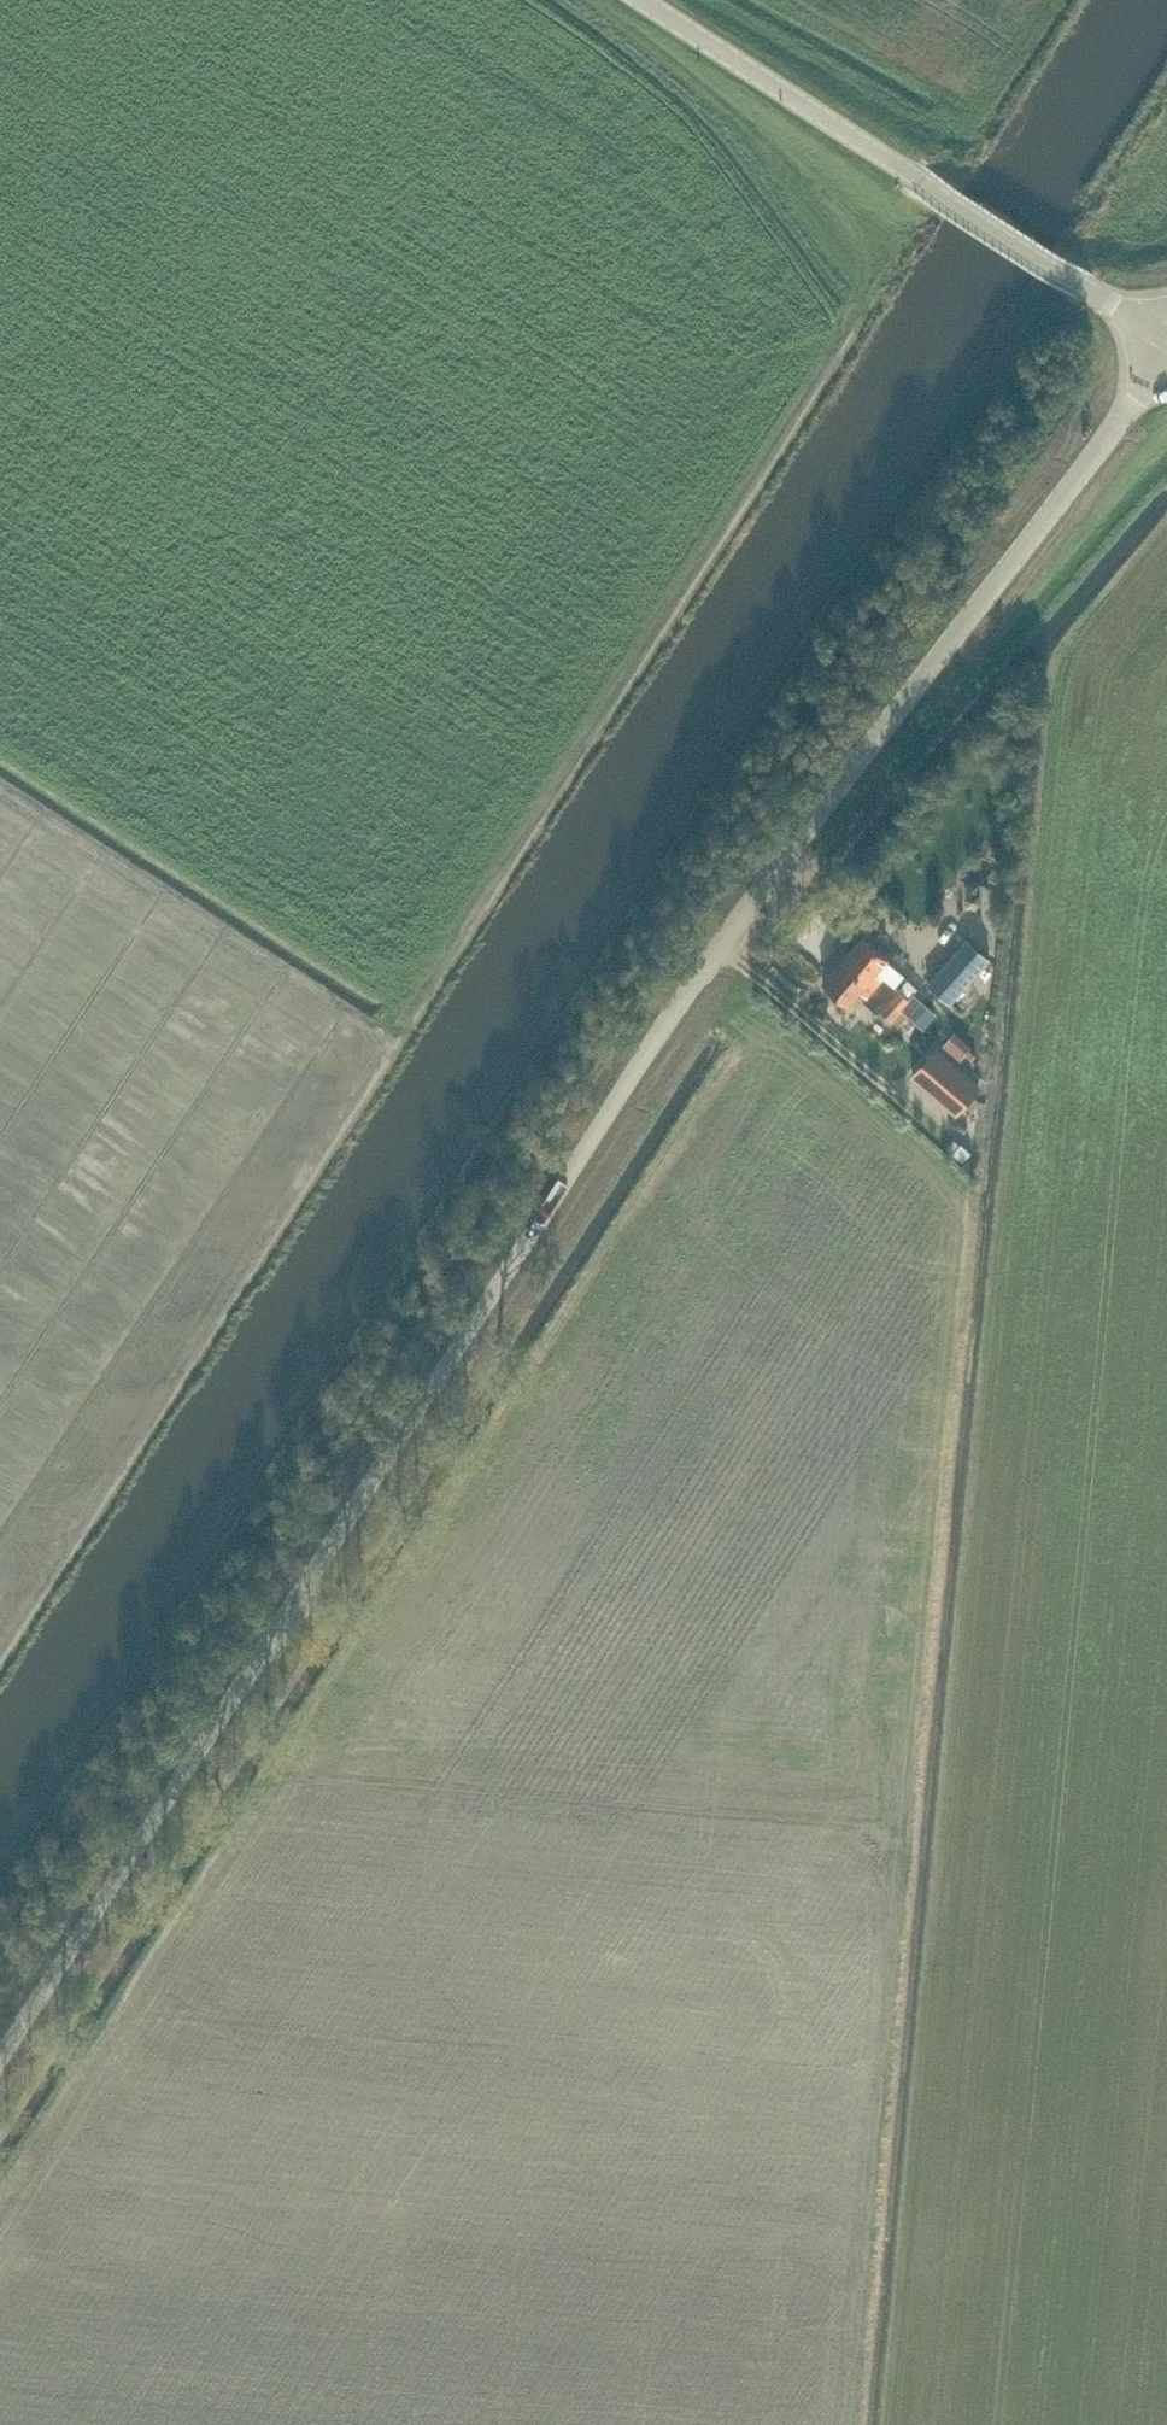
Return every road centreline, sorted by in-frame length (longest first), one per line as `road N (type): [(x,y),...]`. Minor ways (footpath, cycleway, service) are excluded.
road 1 (unclassified): [(0,2039),(110,1861),(689,994),(1166,364)]
road 2 (unclassified): [(1166,344),(1055,263),(641,0)]

